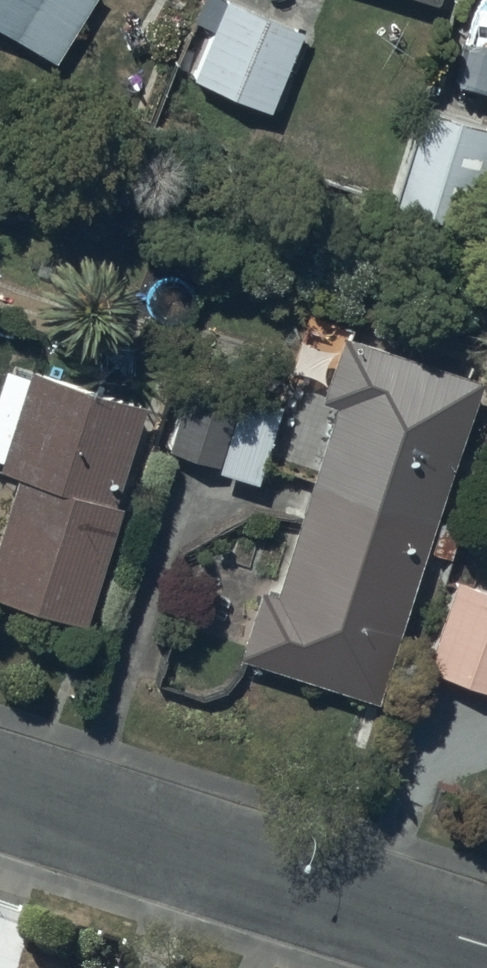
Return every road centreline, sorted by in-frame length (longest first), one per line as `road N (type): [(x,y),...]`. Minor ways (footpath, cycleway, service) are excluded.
road 1 (residential): [(486,943),(0,790)]

